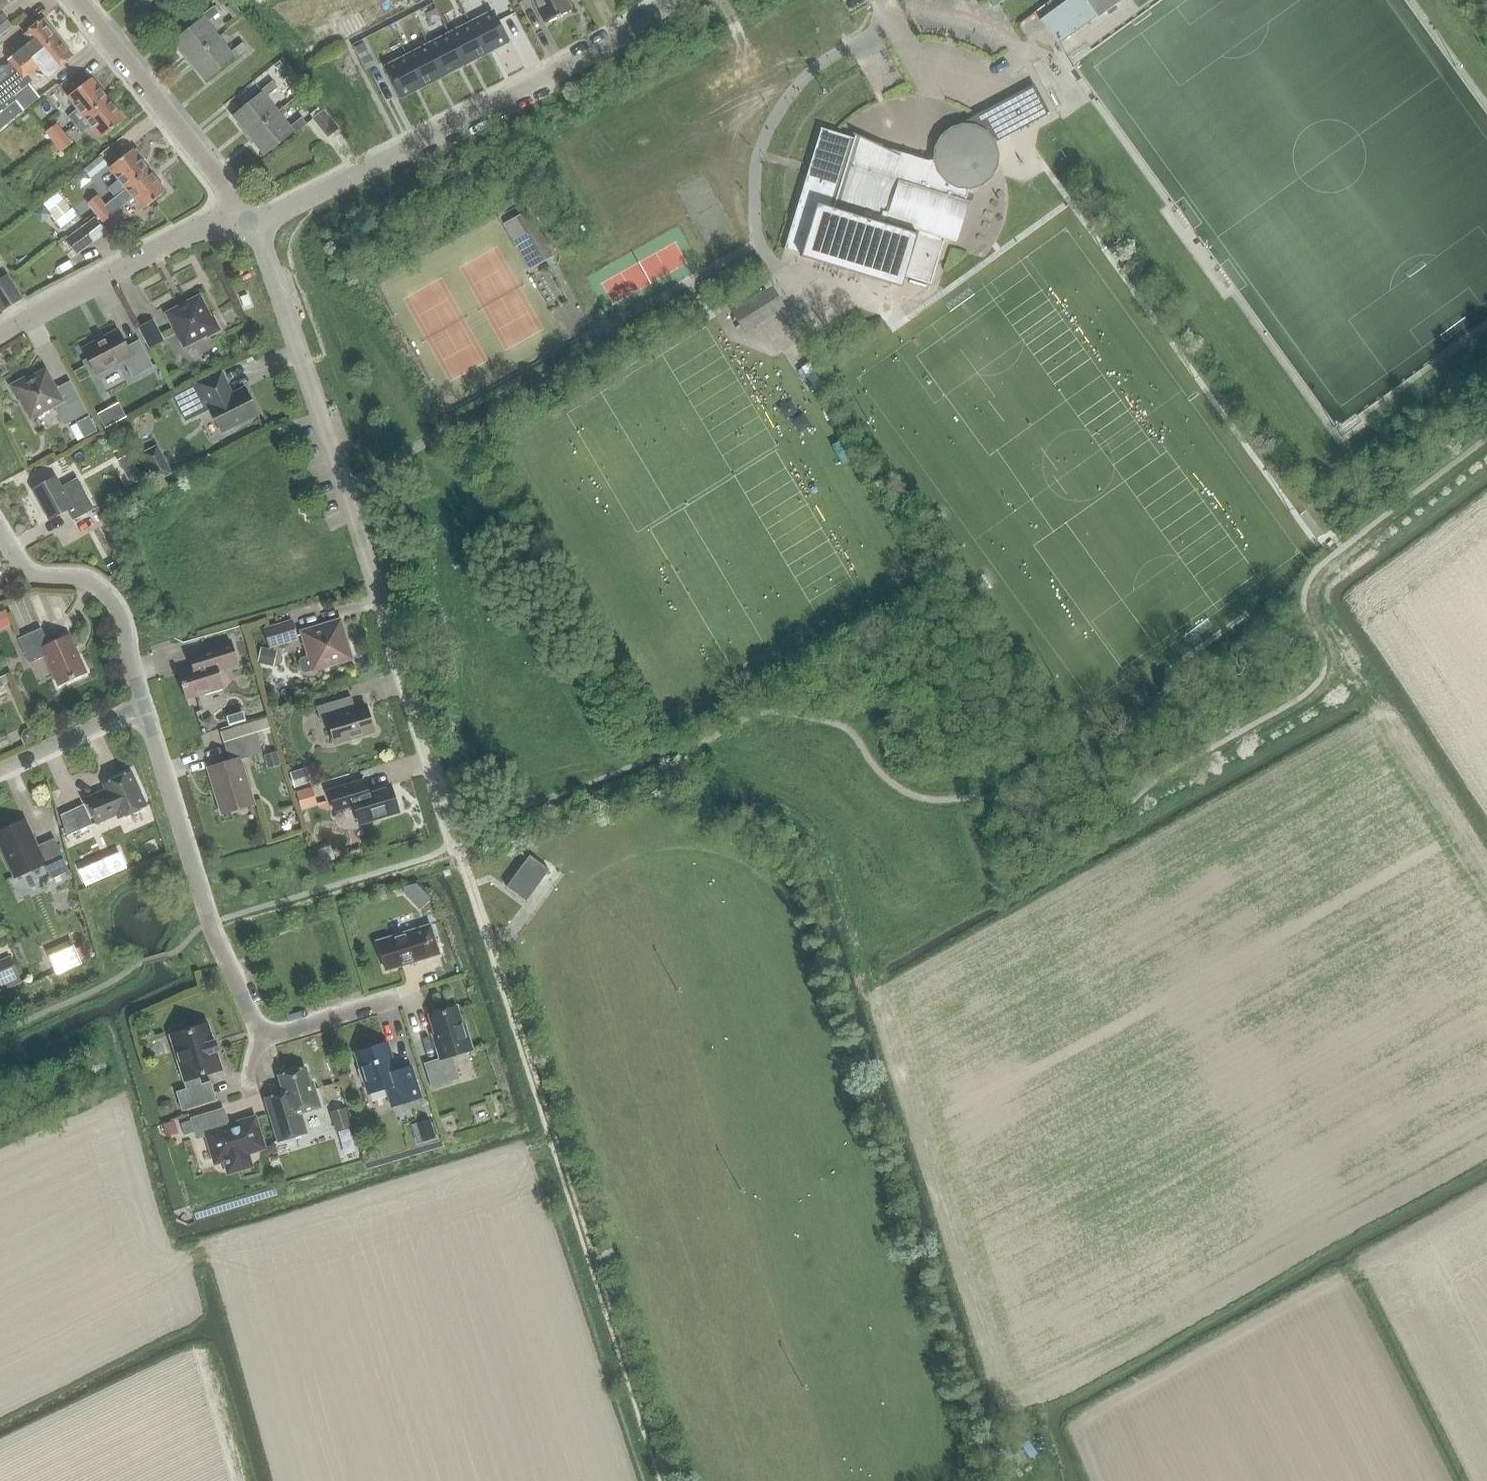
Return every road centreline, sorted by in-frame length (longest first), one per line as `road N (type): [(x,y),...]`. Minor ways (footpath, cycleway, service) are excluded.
road 1 (track): [(453,832),(664,1480)]
road 2 (residential): [(453,832),(255,219)]
road 3 (unclassified): [(255,219),(586,57),(672,0)]
road 4 (residential): [(264,1030),(212,922),(147,713)]
road 5 (residential): [(235,224),(225,186),(78,0)]
road 6 (unclassified): [(0,337),(187,236),(235,224)]
road 7 (residential): [(147,713),(120,612),(106,593),(91,581),(36,574),(0,529)]
road 8 (residential): [(0,772),(147,713)]
road 9 (residential): [(399,997),(288,1032),(264,1030)]

